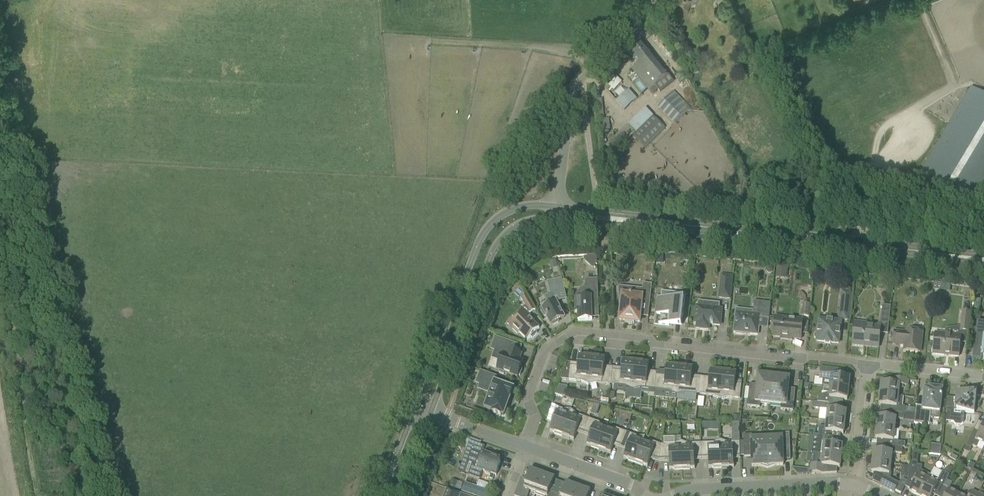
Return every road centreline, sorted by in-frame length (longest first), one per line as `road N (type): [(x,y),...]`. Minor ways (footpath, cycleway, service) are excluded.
road 1 (residential): [(865,363),(575,333),(545,352),(527,403),(535,419),(525,448)]
road 2 (secondary): [(557,211),(928,253)]
road 3 (track): [(36,495),(0,222)]
road 4 (secondary): [(557,211),(510,209),(480,236),(414,408)]
road 5 (secondary): [(431,414),(495,246),(519,223),(557,211)]
road 6 (unclassified): [(557,211),(570,91),(648,0)]
road 7 (residential): [(856,486),(675,495)]
road 8 (residential): [(641,495),(525,448)]
road 9 (residential): [(856,486),(865,363)]

